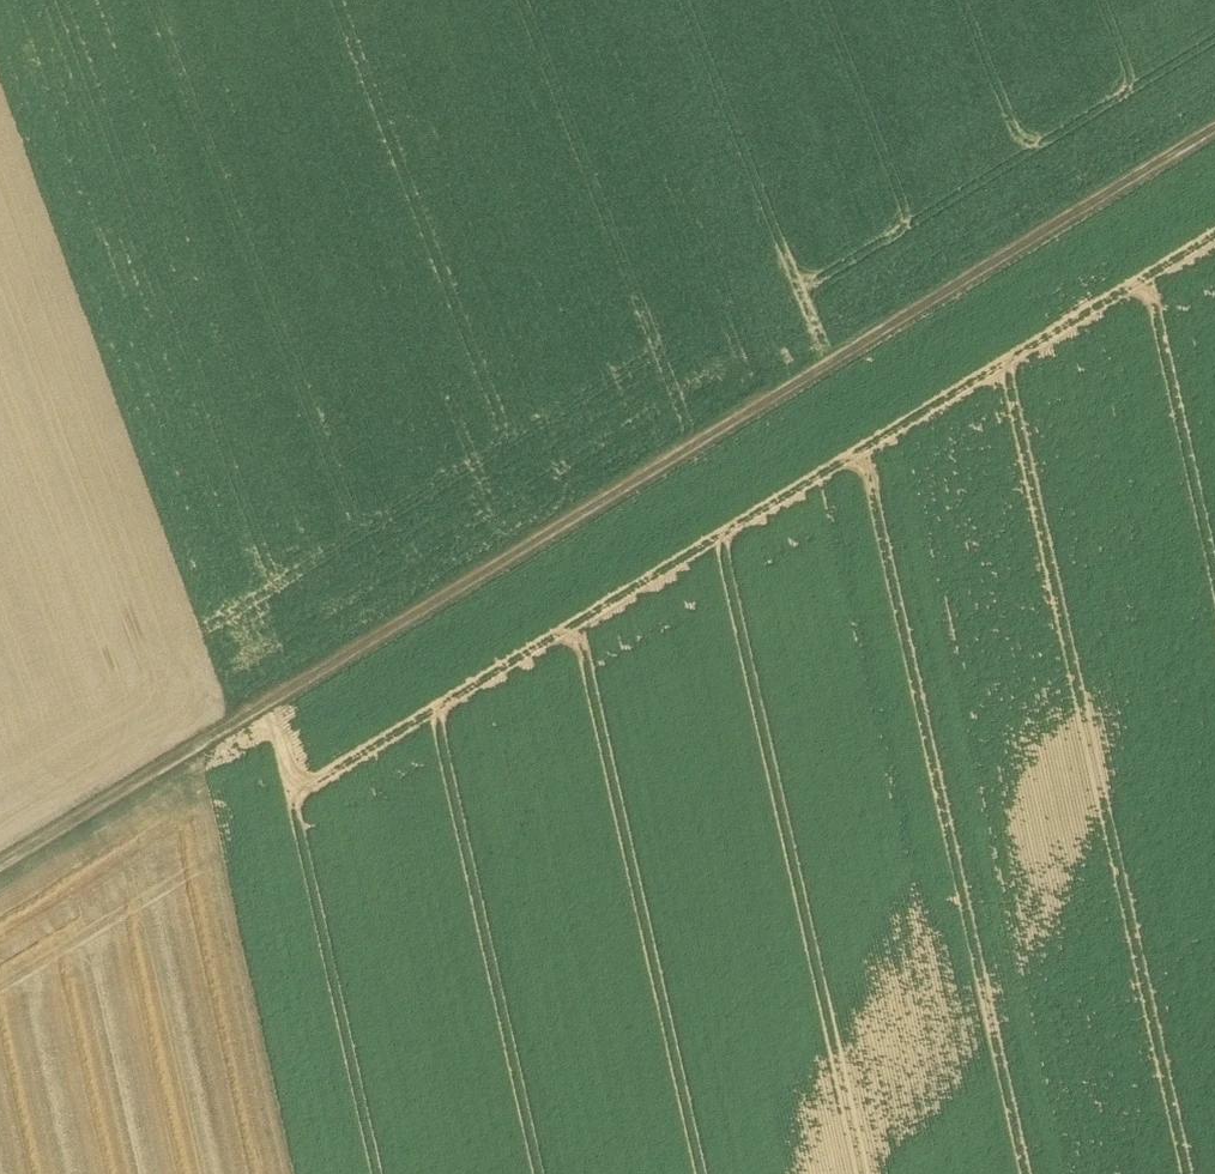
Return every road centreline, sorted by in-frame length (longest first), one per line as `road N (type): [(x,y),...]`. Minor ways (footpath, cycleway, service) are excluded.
road 1 (track): [(0,870),(1214,136)]

